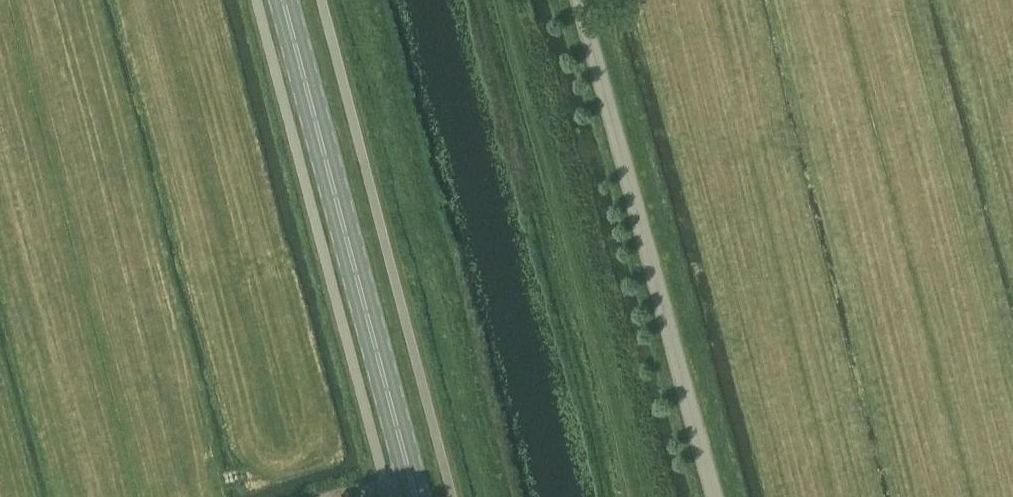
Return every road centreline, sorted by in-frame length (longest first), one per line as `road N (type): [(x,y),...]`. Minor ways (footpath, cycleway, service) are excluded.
road 1 (unclassified): [(715,496),(580,0)]
road 2 (primary): [(417,496),(285,0)]

